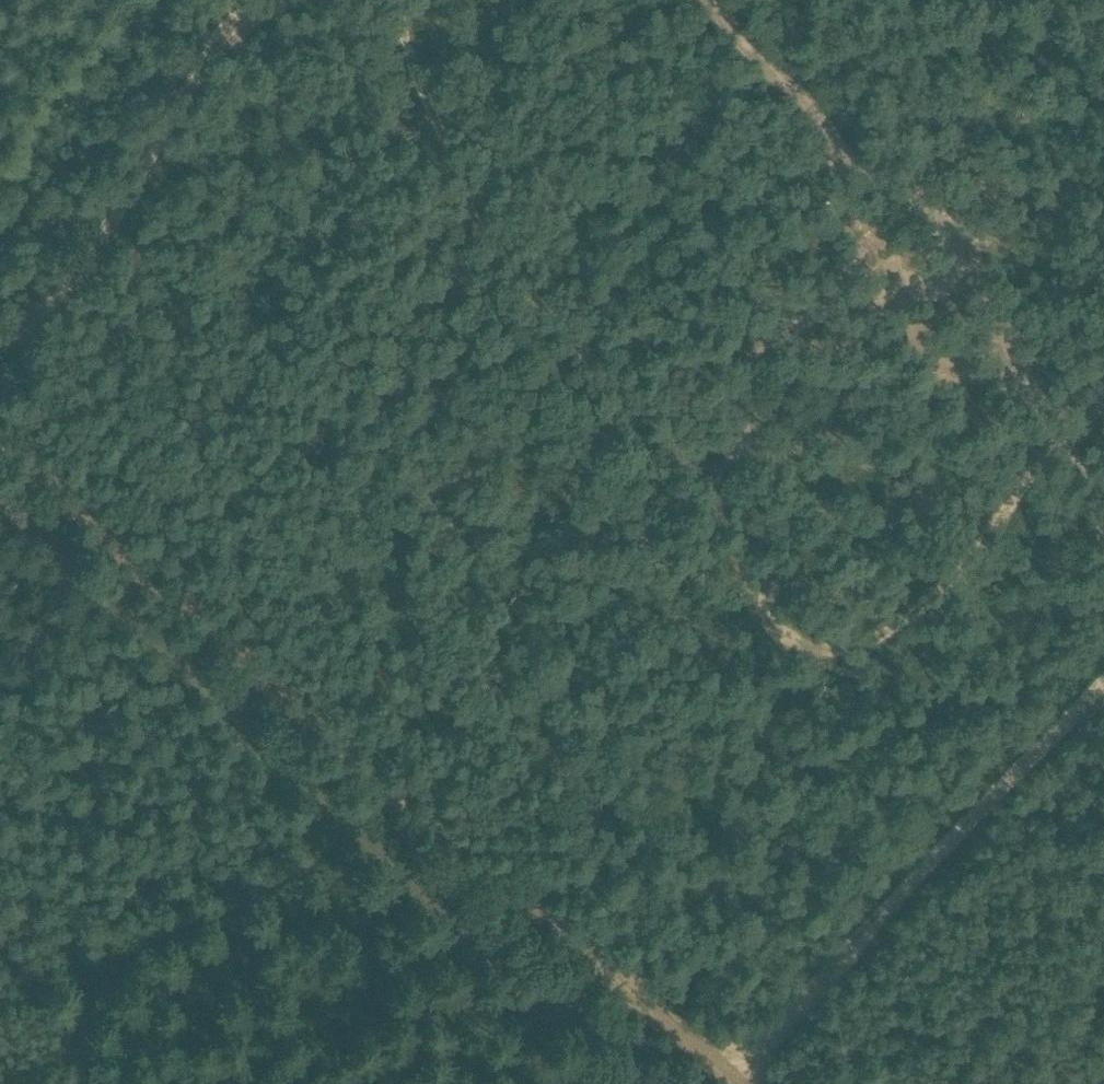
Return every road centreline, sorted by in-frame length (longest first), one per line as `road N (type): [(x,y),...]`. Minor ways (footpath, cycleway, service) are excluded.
road 1 (unclassified): [(638,1083),(0,518)]

